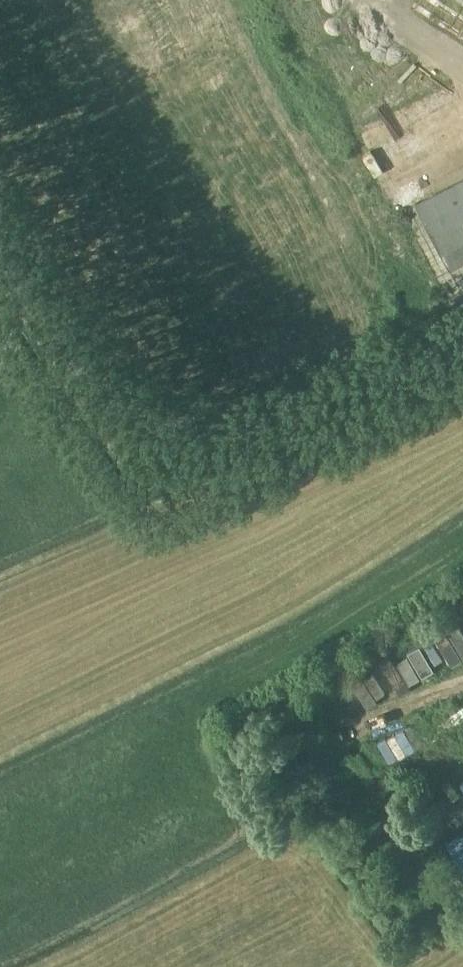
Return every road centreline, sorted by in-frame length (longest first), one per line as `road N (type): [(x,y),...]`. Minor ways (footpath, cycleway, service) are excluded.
road 1 (unclassified): [(462,336),(274,419),(229,432),(179,429),(124,407),(86,376),(0,257)]

